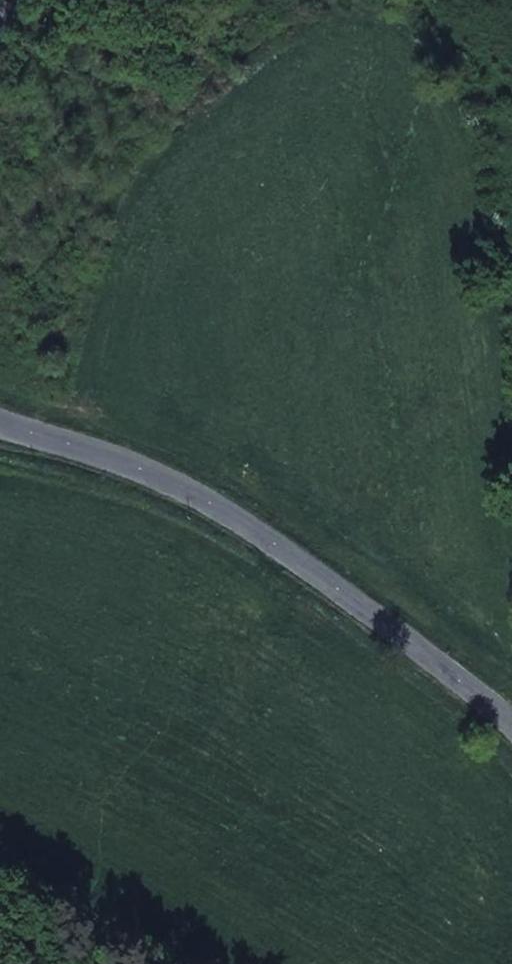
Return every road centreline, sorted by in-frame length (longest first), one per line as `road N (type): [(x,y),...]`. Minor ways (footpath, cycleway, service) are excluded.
road 1 (secondary): [(0,426),(143,470),(241,520),(452,671),(511,726)]

